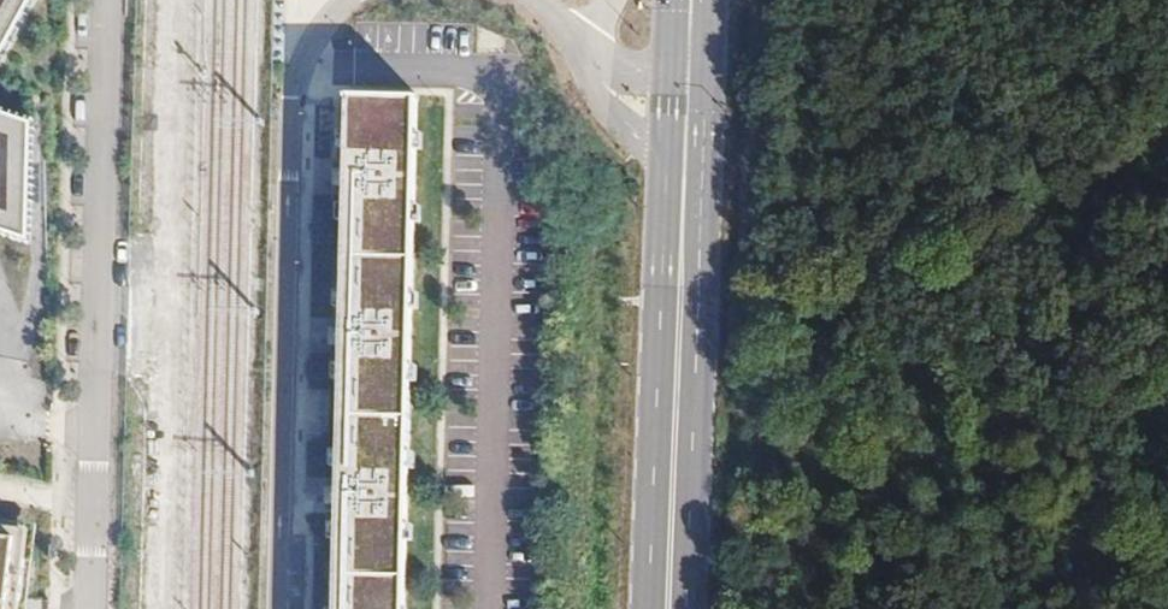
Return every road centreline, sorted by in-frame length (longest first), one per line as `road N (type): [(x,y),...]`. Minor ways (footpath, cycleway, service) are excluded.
road 1 (residential): [(278,608),(288,97),(312,42),(349,0)]
road 2 (residential): [(106,0),(90,608)]
road 3 (primary): [(665,608),(682,171)]
road 4 (residential): [(582,44),(591,91),(616,125),(682,171)]

